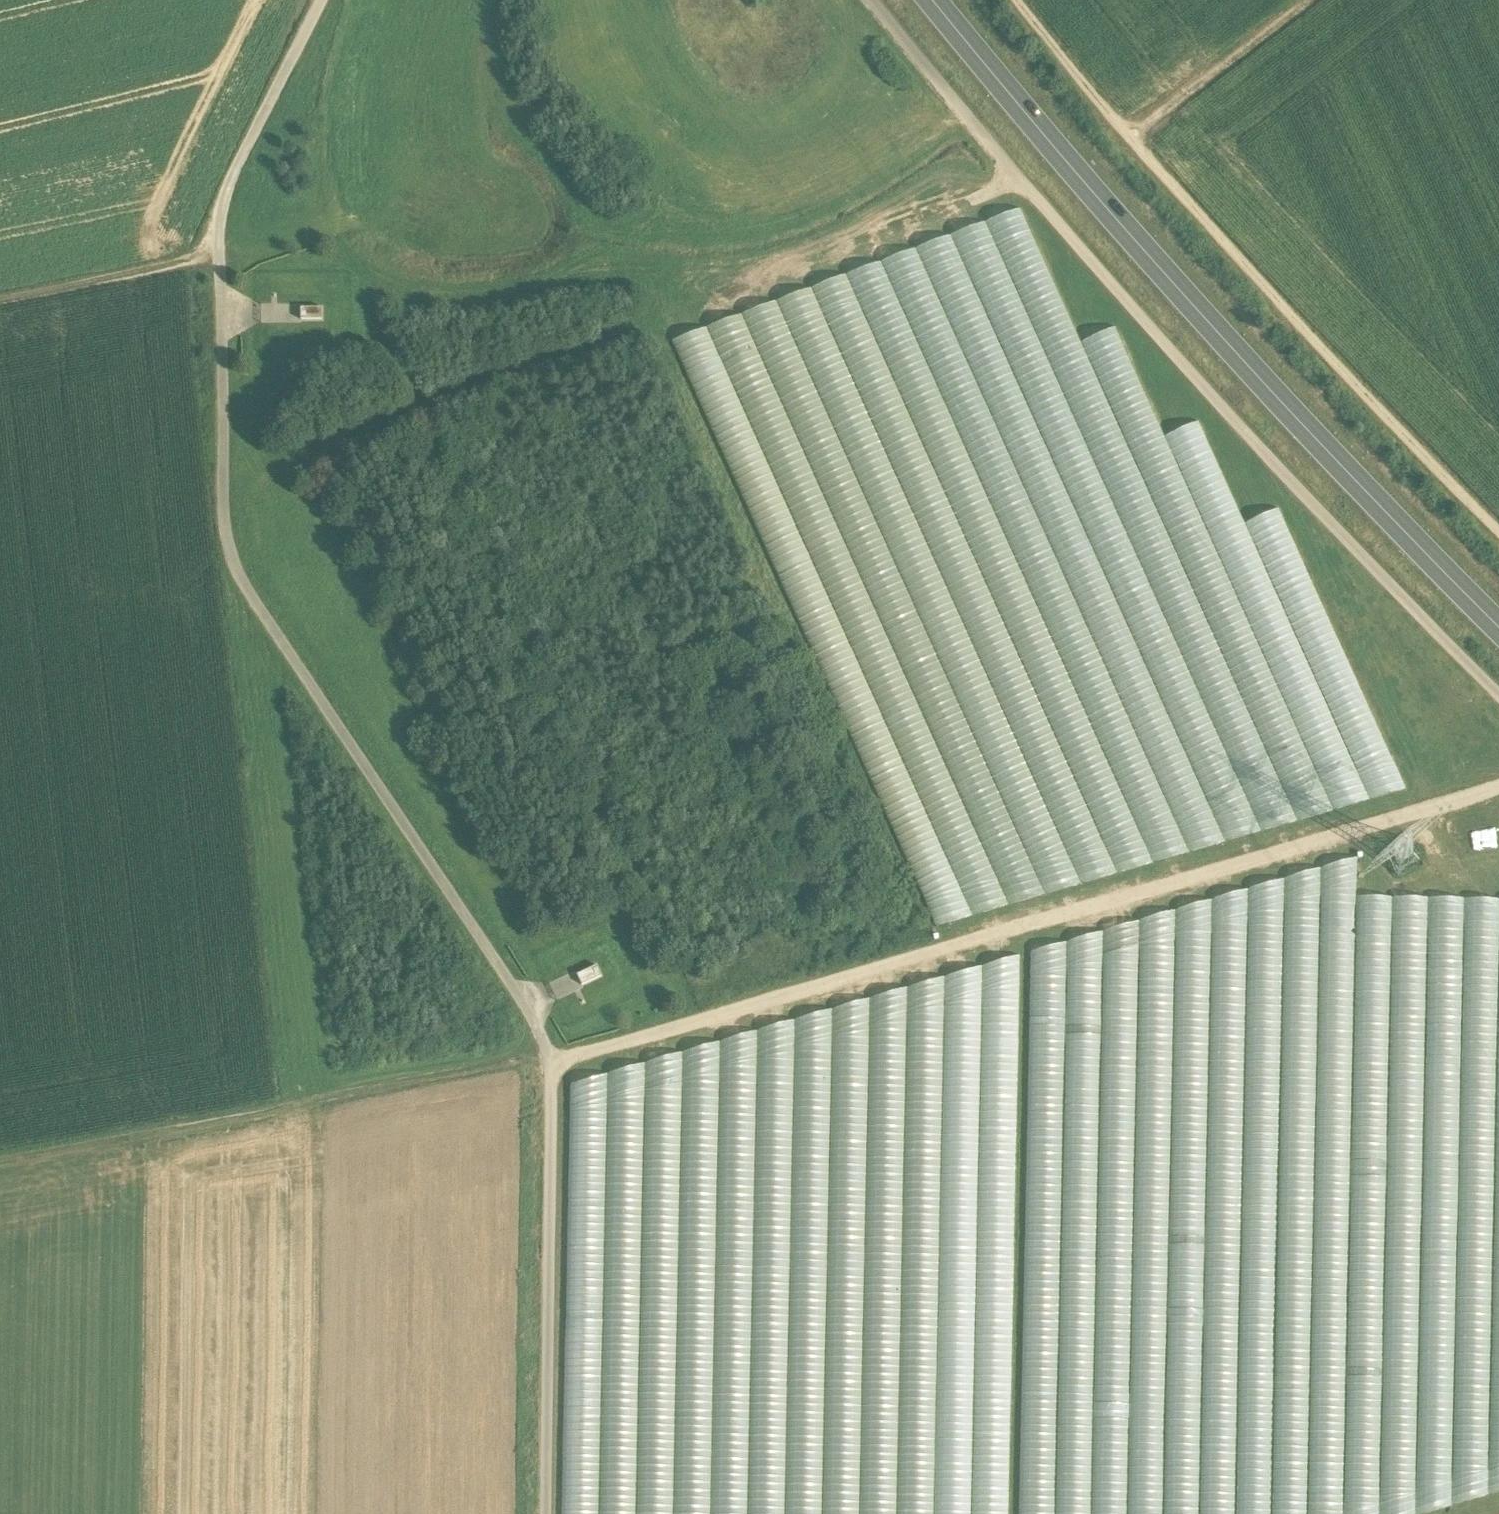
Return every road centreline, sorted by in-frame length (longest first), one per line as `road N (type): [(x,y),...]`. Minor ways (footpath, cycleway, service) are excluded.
road 1 (track): [(318,0),(222,197),(217,252),(226,535),(245,585),(530,1013),(552,1060)]
road 2 (track): [(552,1060),(1498,787)]
road 3 (track): [(1498,695),(1298,489),(1034,196),(875,0)]
road 4 (secondary): [(1498,627),(1242,357),(934,0)]
road 5 (track): [(552,1060),(0,1161)]
road 6 (track): [(1498,522),(1358,383),(1133,138)]
road 7 (track): [(546,1513),(552,1060)]
road 8 (track): [(1133,138),(1311,0)]
road 9 (track): [(0,295),(217,252)]
road 10 (track): [(1133,138),(1019,0)]

